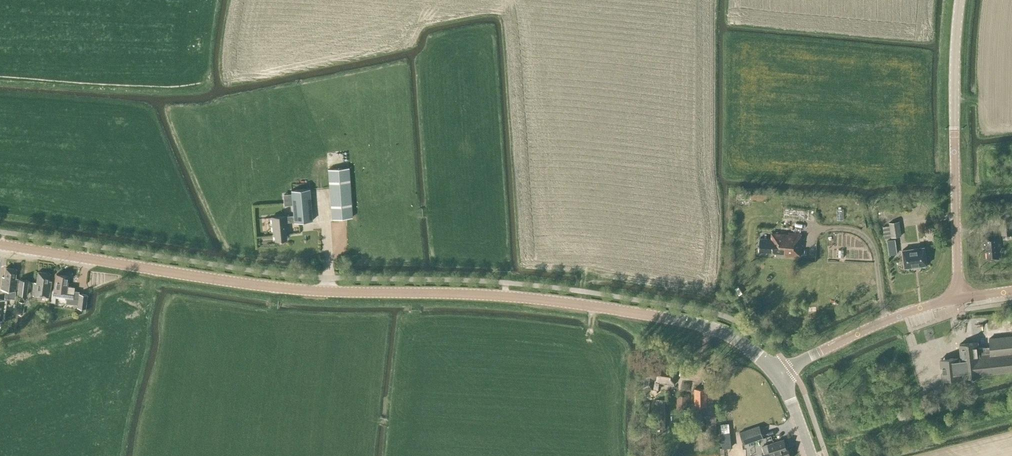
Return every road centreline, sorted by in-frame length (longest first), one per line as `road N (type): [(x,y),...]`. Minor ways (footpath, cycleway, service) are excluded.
road 1 (secondary): [(780,378),(747,346),(693,322),(514,297),(257,285),(0,245)]
road 2 (tertiary): [(961,298),(954,129),(960,0)]
road 3 (tertiary): [(780,378),(858,333),(961,298)]

